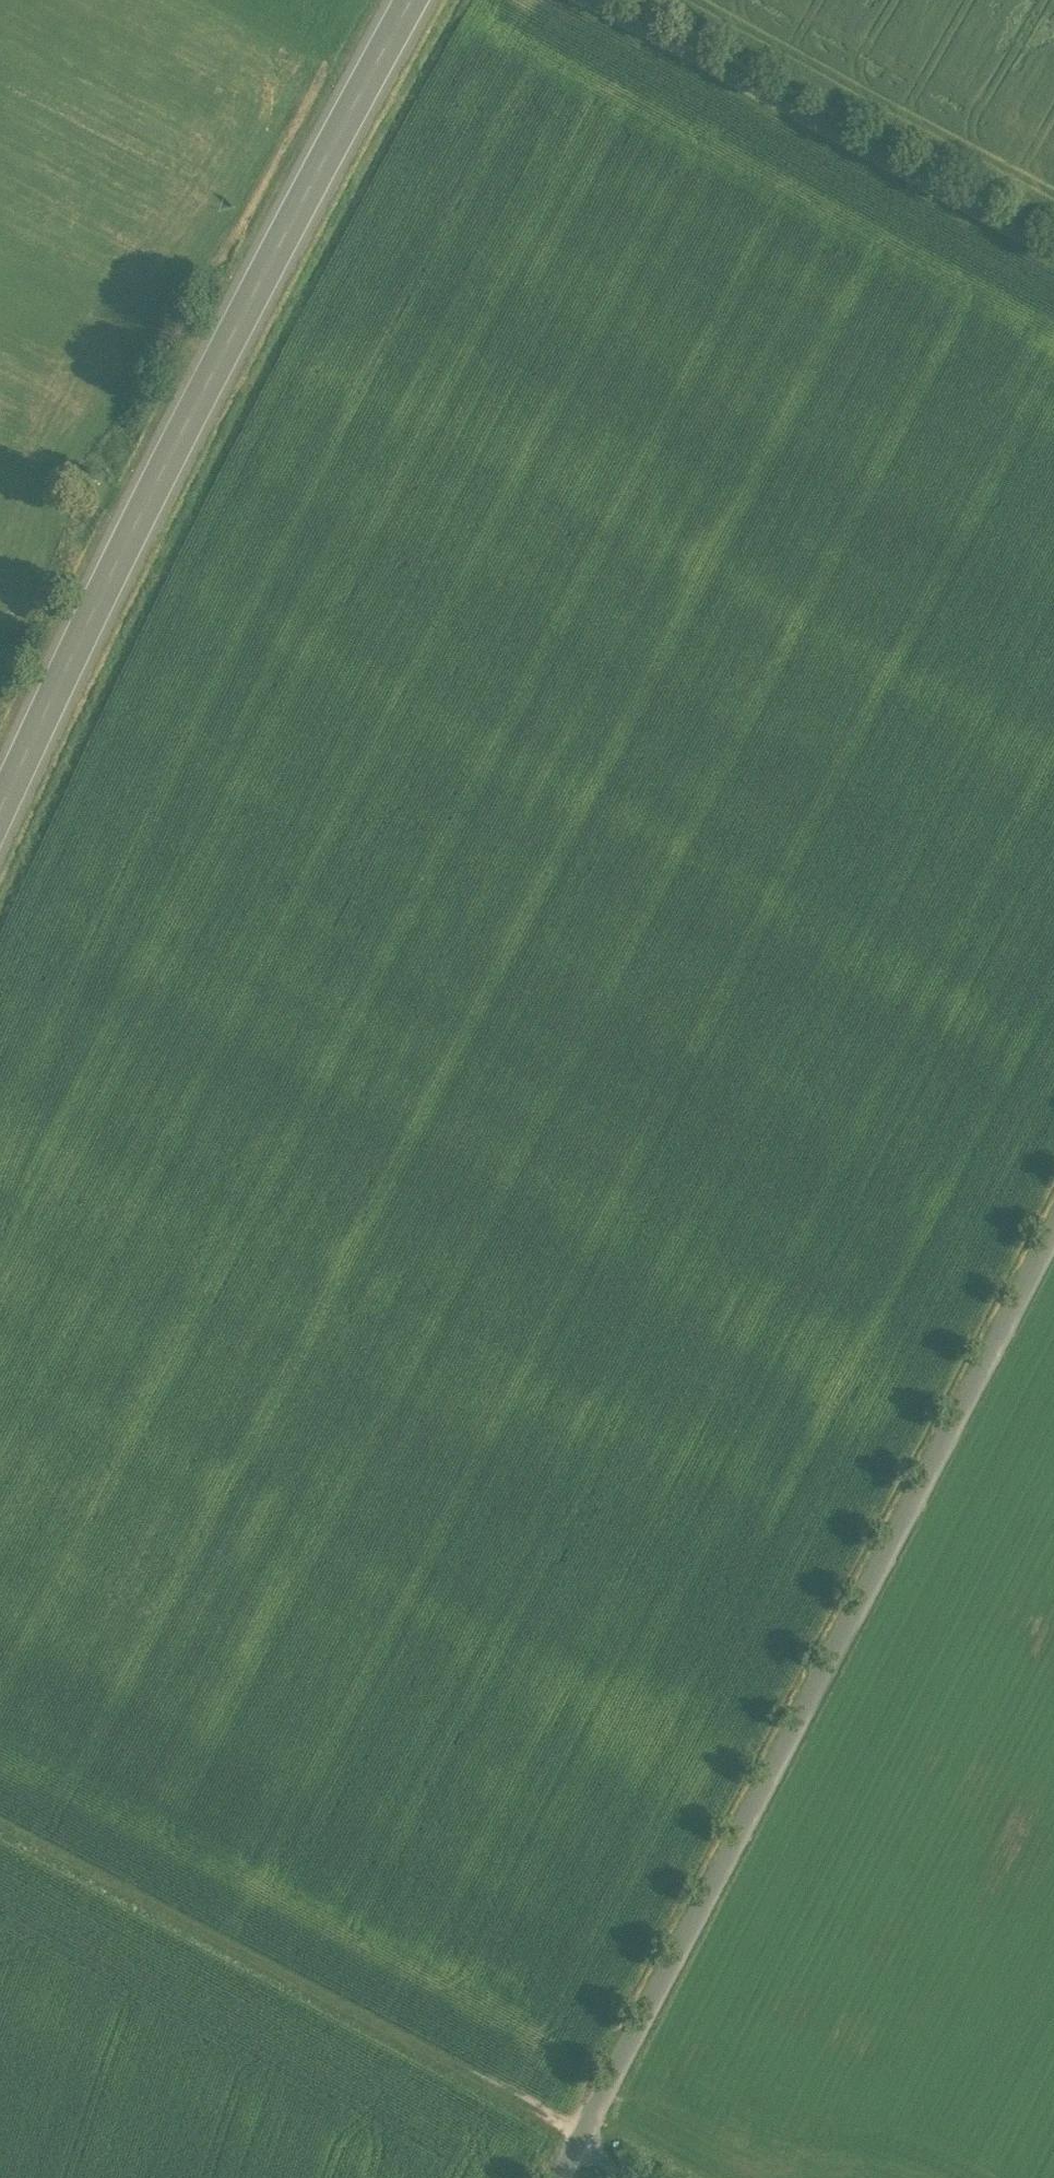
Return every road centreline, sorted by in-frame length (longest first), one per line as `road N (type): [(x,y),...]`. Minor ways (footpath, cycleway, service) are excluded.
road 1 (unclassified): [(560,2177),(1053,1240)]
road 2 (secondary): [(413,0),(149,500),(0,812)]
road 3 (track): [(583,2135),(0,1814)]
road 4 (unclassified): [(1053,253),(594,0)]

